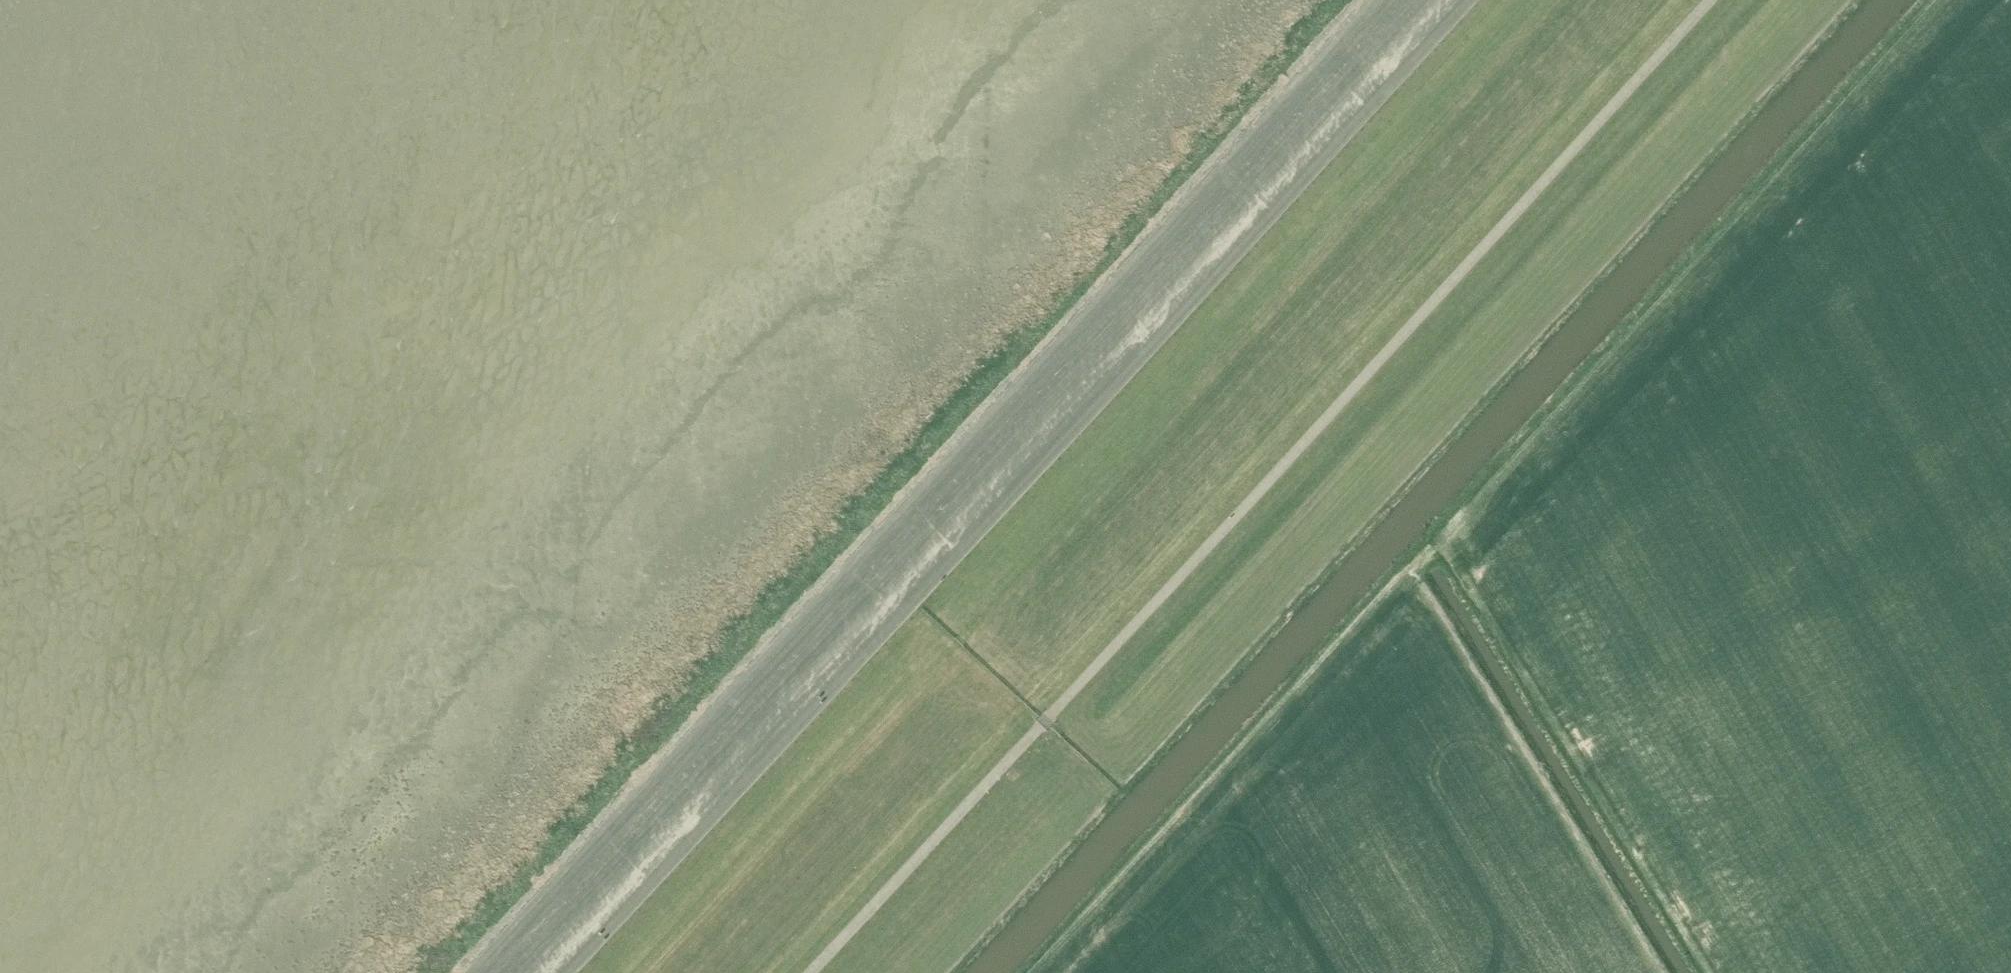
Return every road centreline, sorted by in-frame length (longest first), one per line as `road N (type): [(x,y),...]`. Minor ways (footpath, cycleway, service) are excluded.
road 1 (unclassified): [(807,972),(1706,0)]

